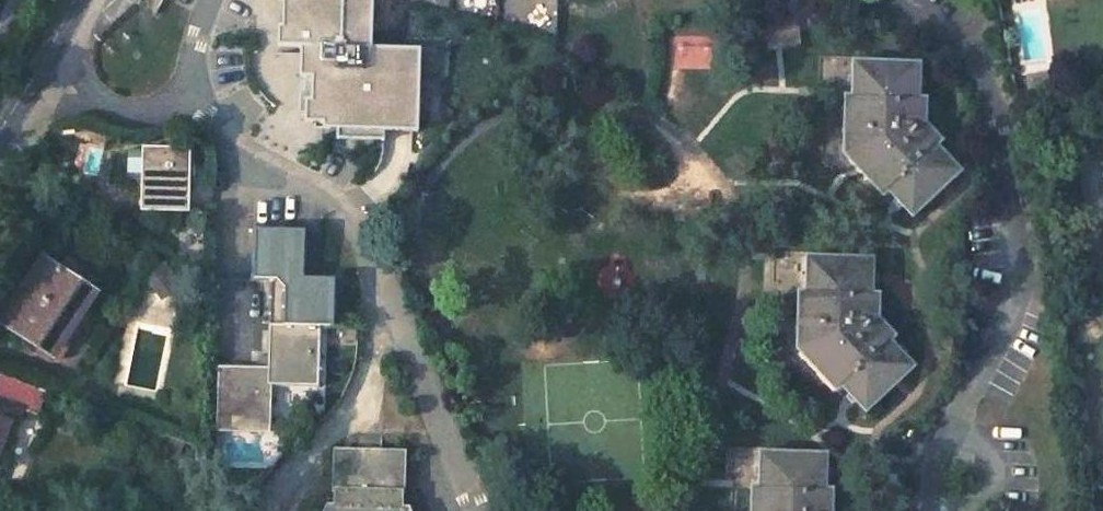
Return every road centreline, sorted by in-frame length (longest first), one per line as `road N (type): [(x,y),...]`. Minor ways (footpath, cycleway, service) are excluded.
road 1 (secondary): [(70,0),(0,127)]

